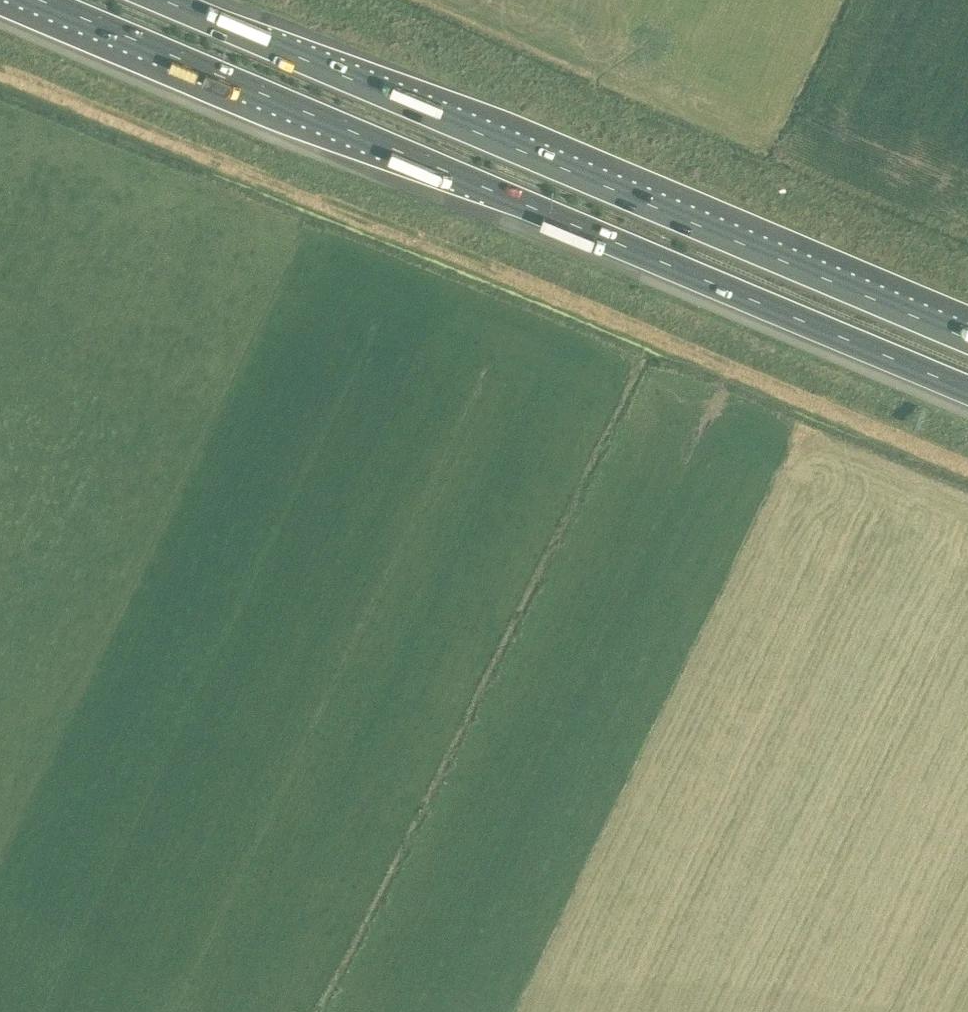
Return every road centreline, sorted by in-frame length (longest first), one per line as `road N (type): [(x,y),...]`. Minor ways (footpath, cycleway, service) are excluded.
road 1 (motorway): [(41,0),(967,389)]
road 2 (motorway): [(967,338),(167,0)]

